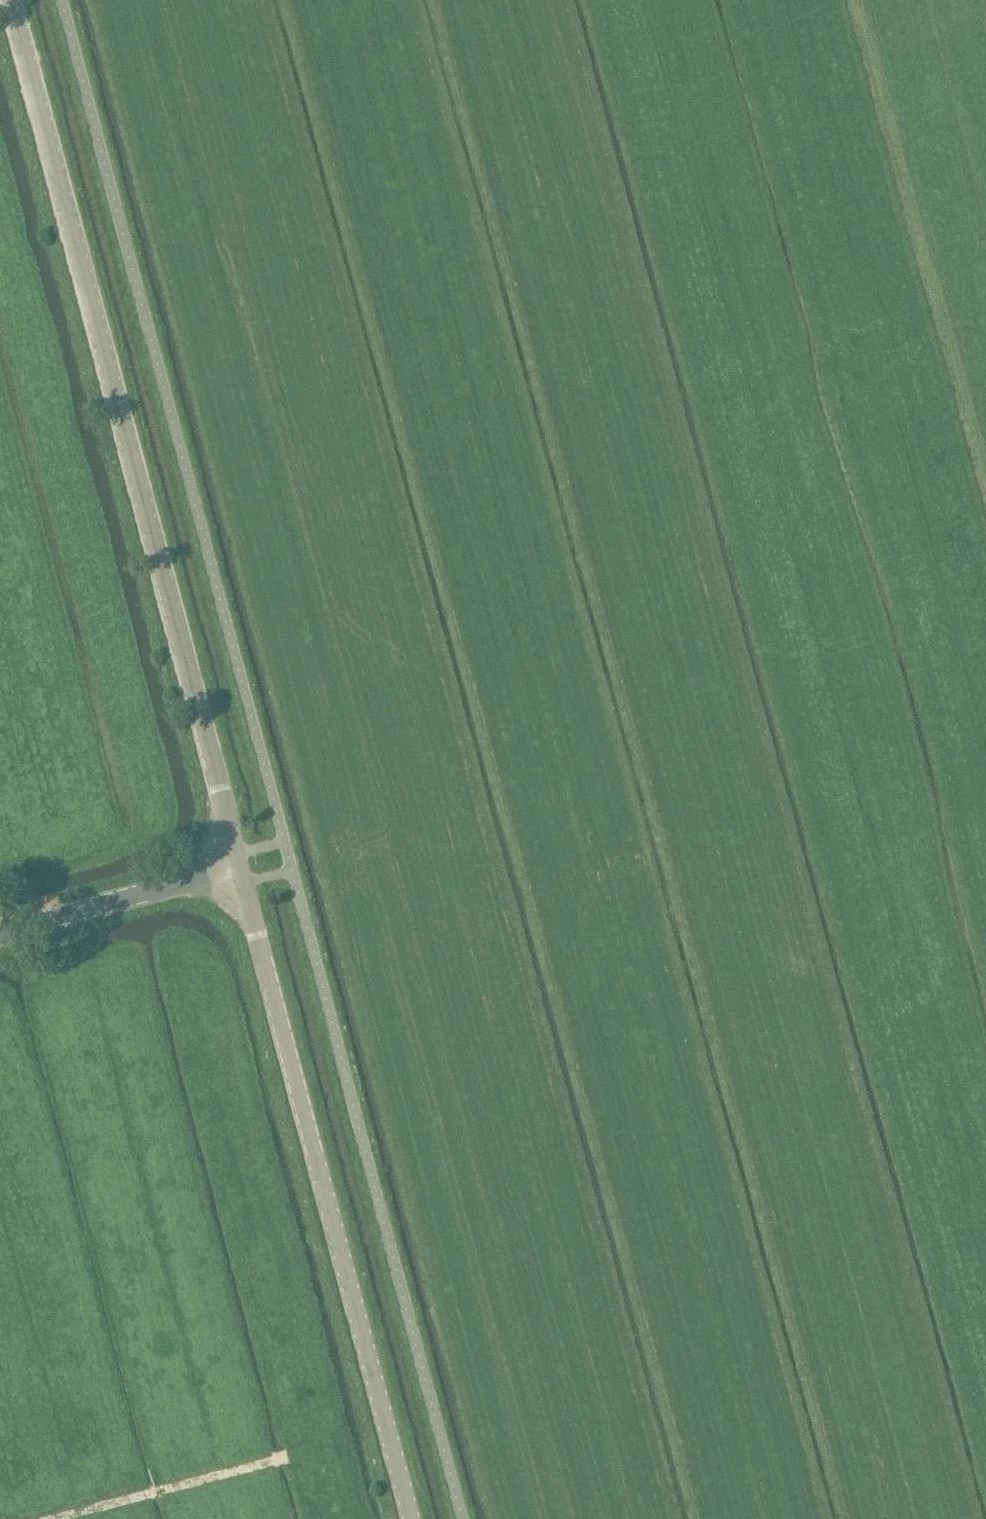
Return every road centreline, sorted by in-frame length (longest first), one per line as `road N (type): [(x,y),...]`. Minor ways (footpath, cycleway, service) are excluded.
road 1 (tertiary): [(238,868),(9,0)]
road 2 (tertiary): [(411,1518),(238,868)]
road 3 (tertiary): [(0,932),(238,868)]

